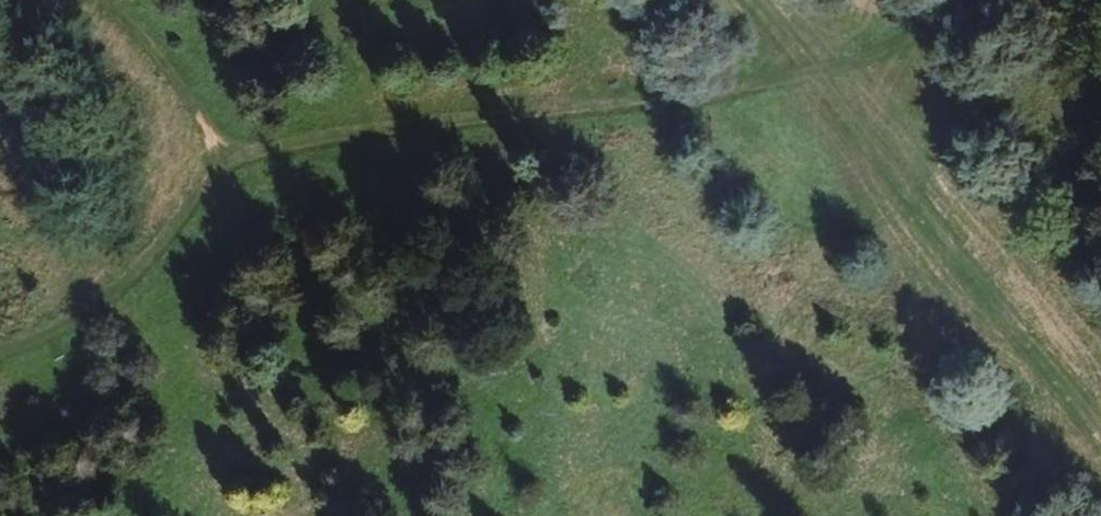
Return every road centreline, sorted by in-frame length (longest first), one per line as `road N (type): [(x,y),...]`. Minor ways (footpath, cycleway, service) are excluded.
road 1 (track): [(830,81),(686,107),(168,168)]
road 2 (track): [(1100,414),(830,81)]
road 3 (track): [(168,168),(155,237),(121,298),(71,348),(0,381)]
road 4 (track): [(108,0),(141,47),(163,106),(168,168)]
road 5 (track): [(973,0),(943,36),(830,81)]

